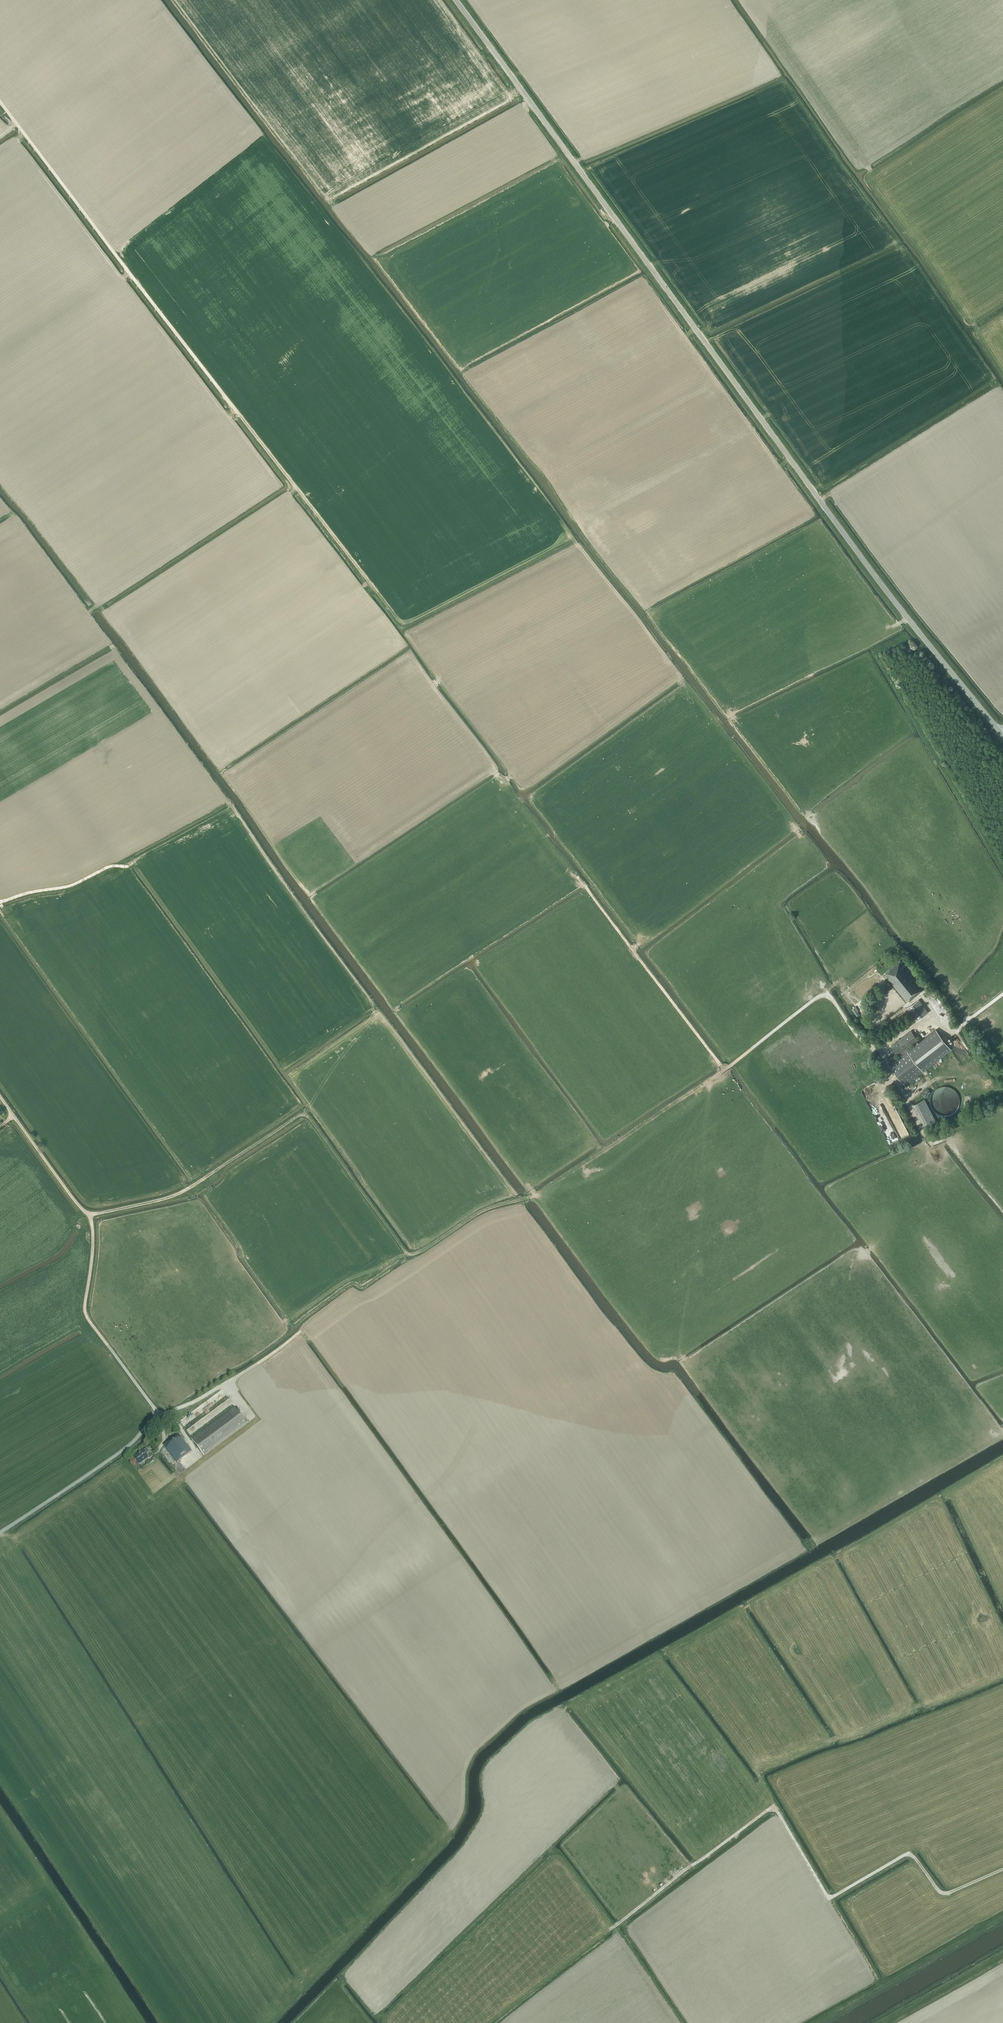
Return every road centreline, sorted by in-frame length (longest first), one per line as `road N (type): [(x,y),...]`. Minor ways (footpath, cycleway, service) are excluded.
road 1 (tertiary): [(1001,732),(863,560),(456,0)]
road 2 (unclassified): [(0,1532),(121,1451),(156,1412),(86,1314),(90,1216),(0,1096)]
road 3 (track): [(0,103),(227,400)]

